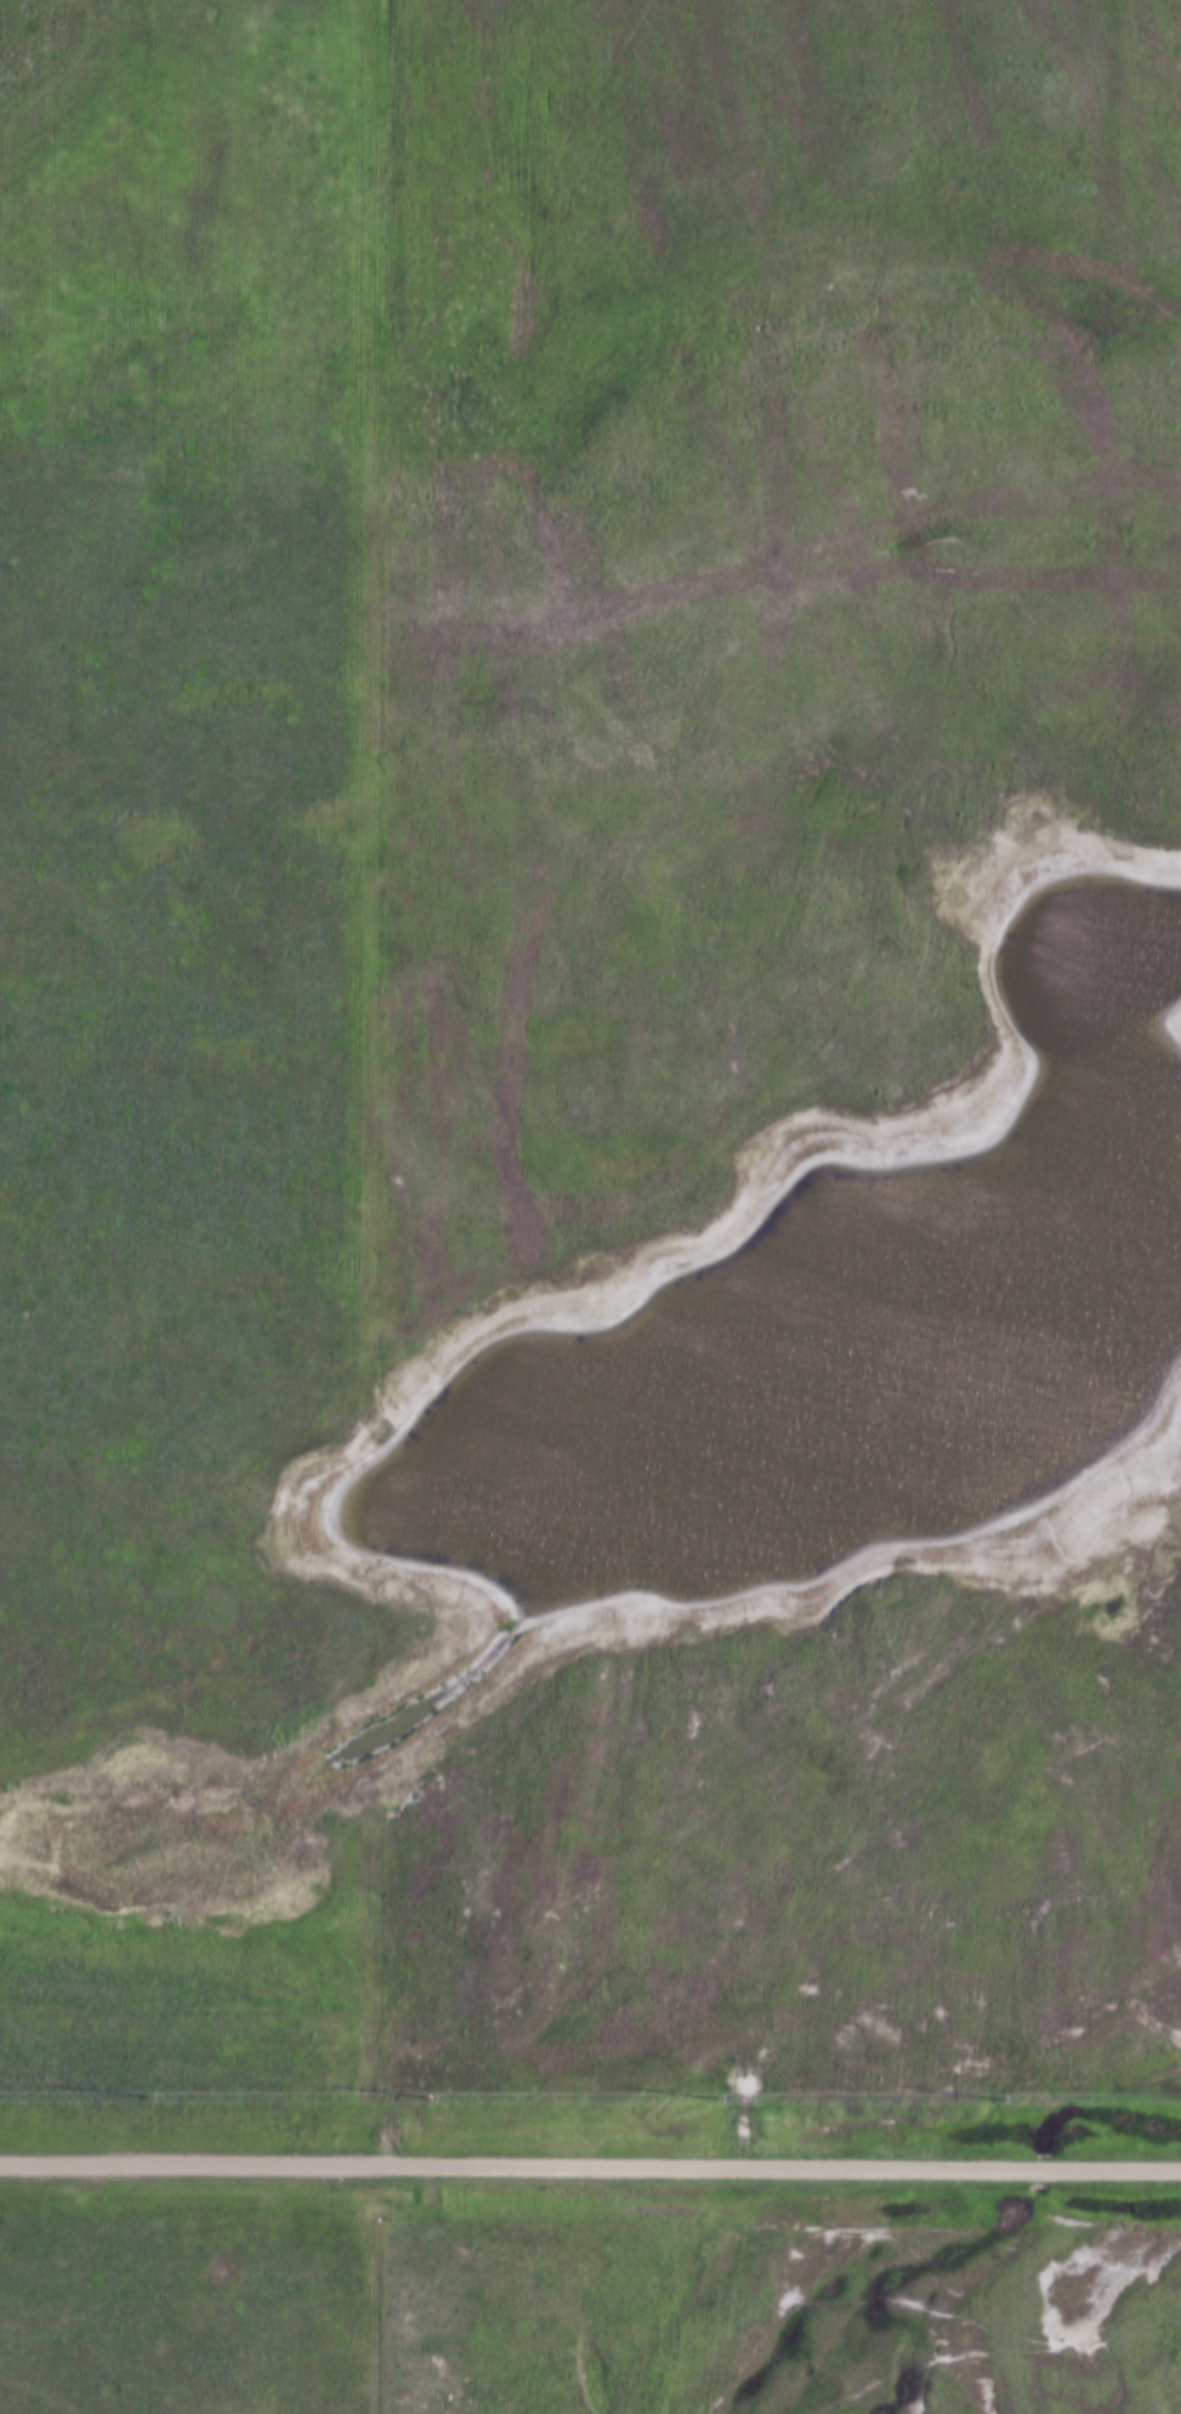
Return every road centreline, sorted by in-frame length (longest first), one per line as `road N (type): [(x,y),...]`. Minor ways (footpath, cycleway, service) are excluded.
road 1 (residential): [(0,2165),(1180,2170)]

